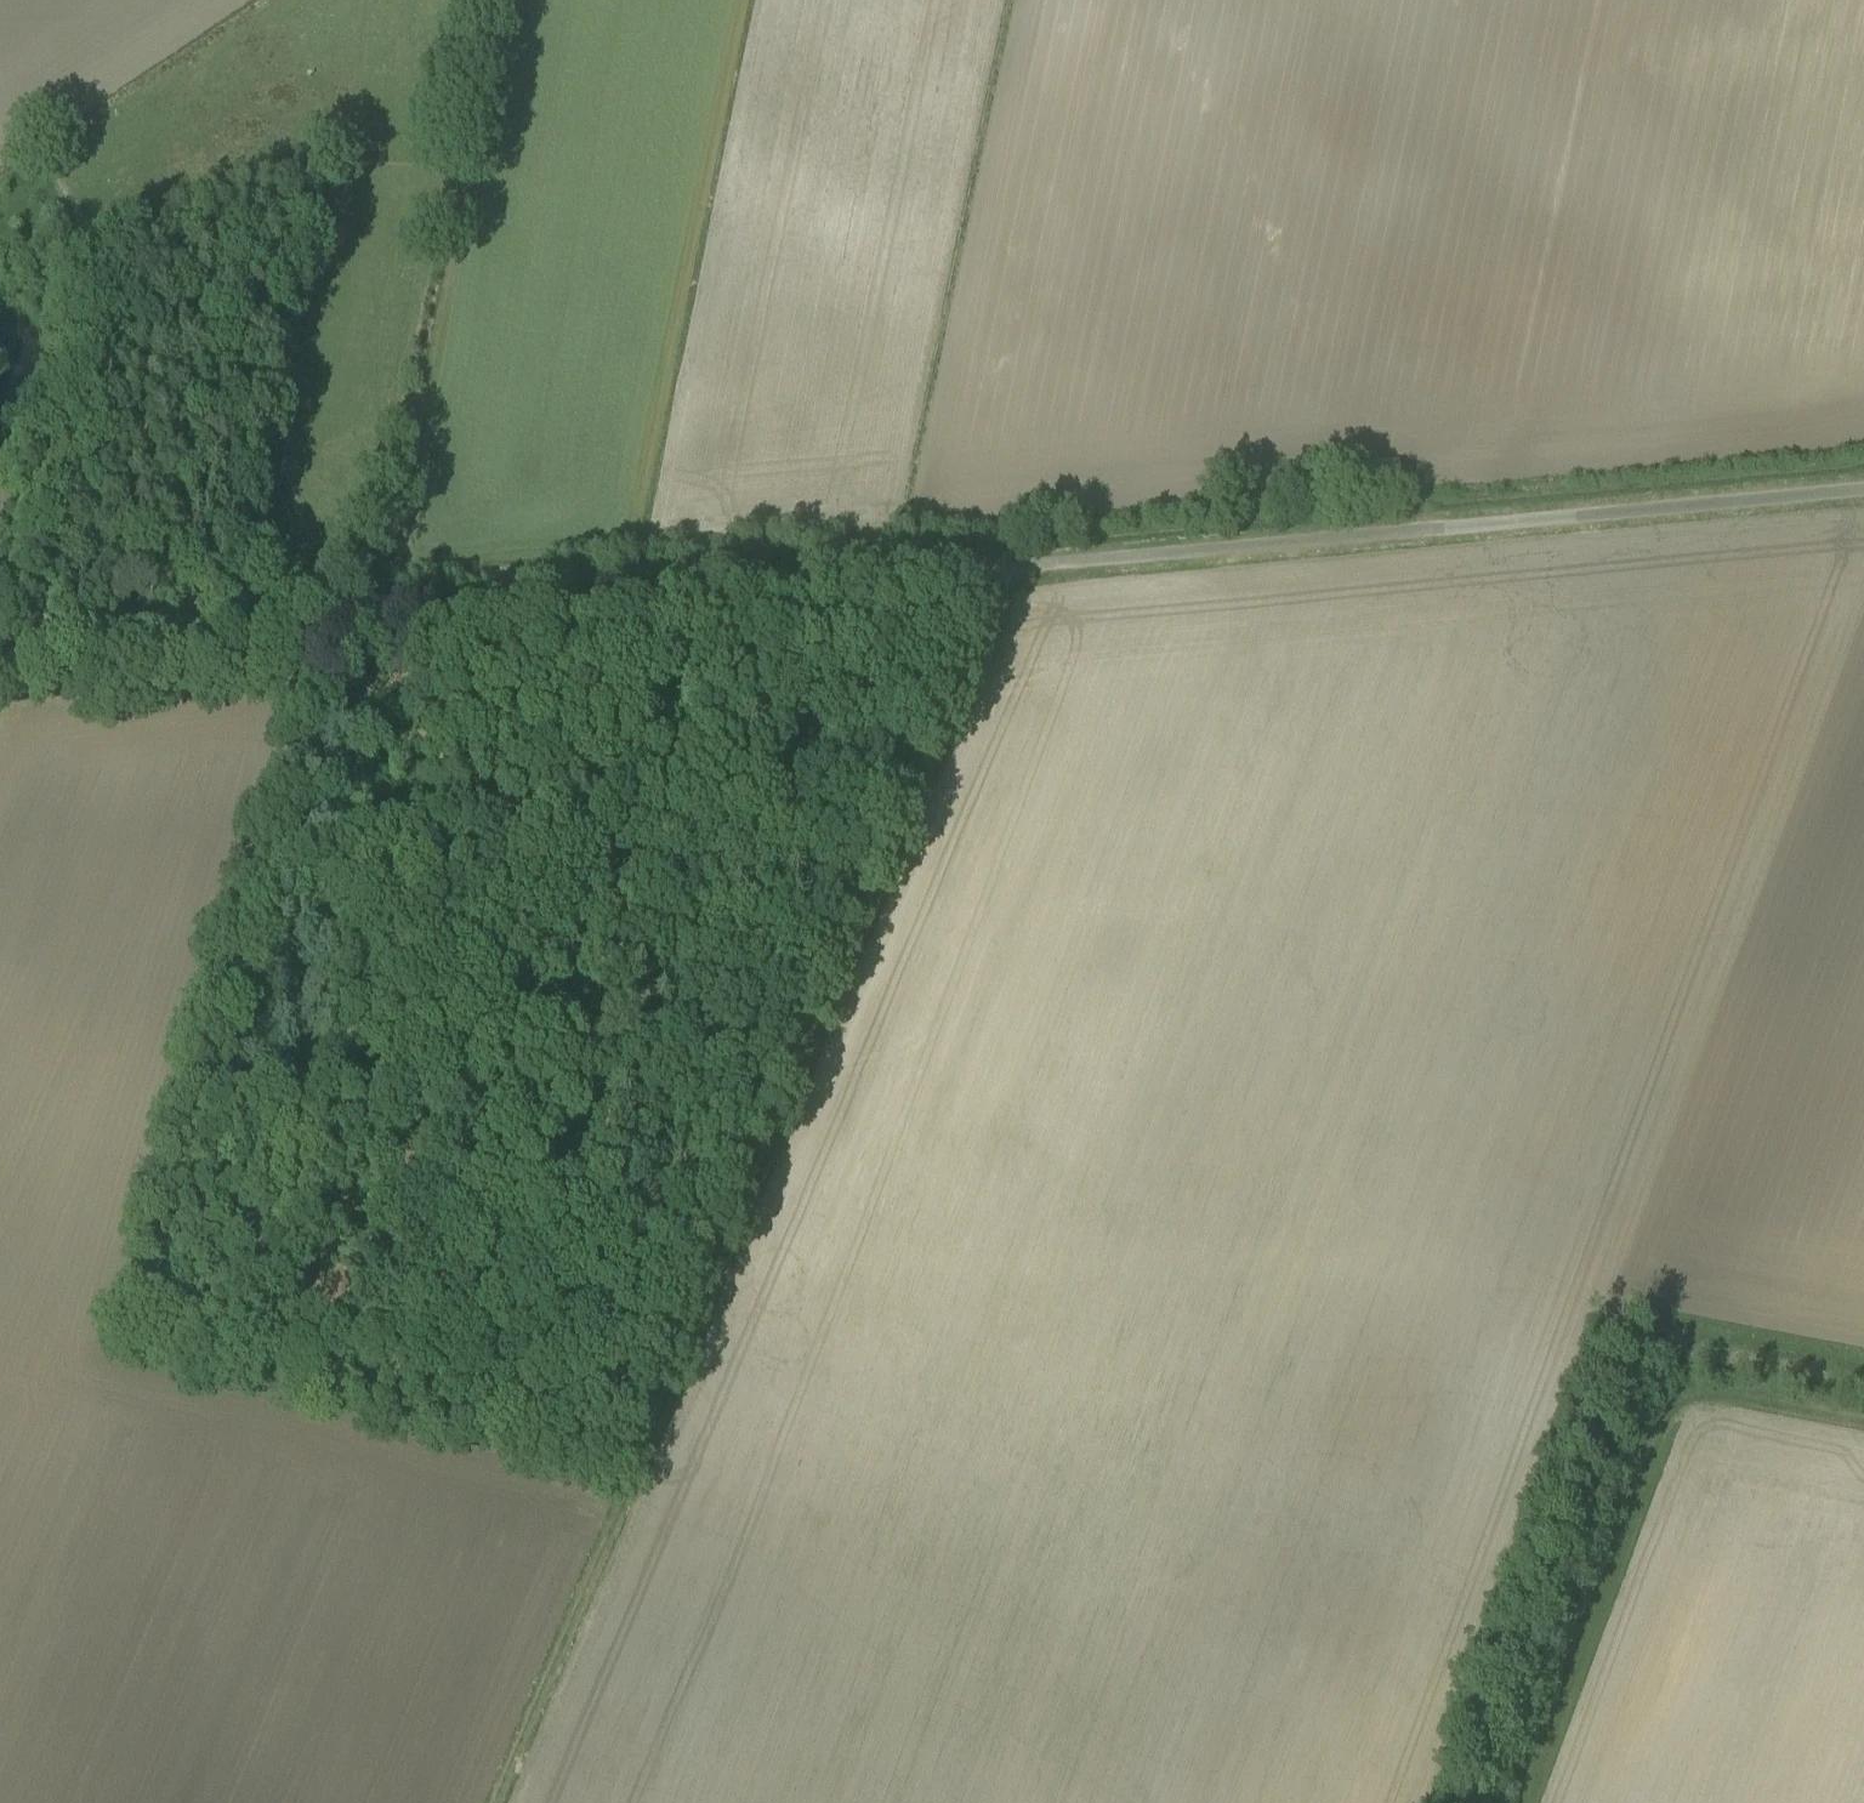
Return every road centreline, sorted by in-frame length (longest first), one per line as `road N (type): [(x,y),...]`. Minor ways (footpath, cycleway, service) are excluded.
road 1 (track): [(498,1802),(1013,571),(1863,491)]
road 2 (track): [(1013,571),(0,654)]

